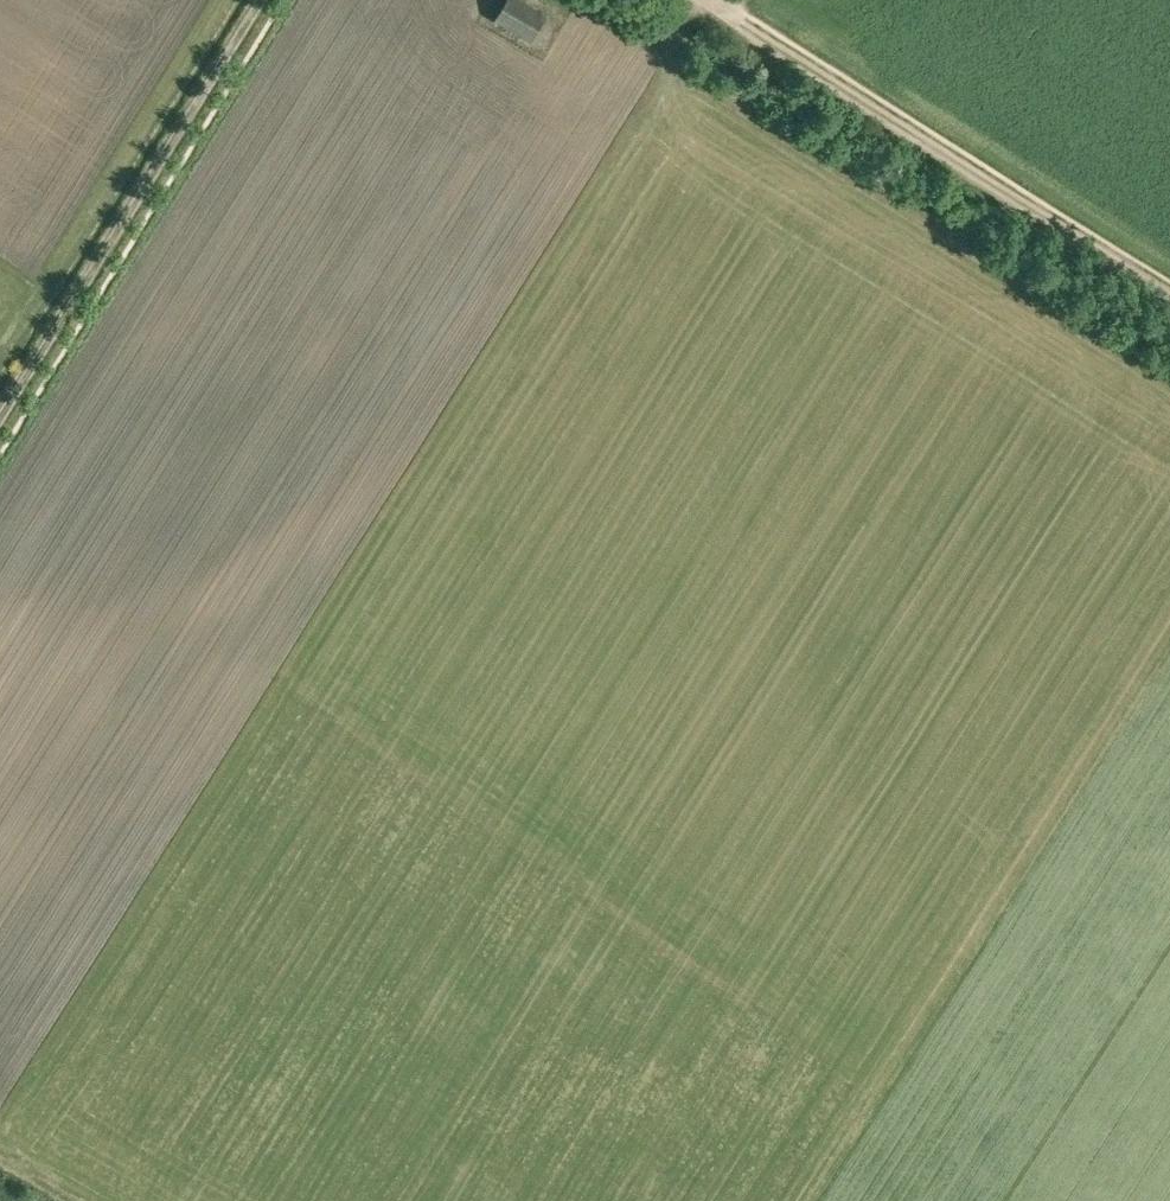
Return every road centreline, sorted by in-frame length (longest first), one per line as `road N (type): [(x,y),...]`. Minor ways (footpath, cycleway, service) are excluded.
road 1 (track): [(1169,299),(721,19),(714,2)]
road 2 (track): [(265,0),(0,425)]

